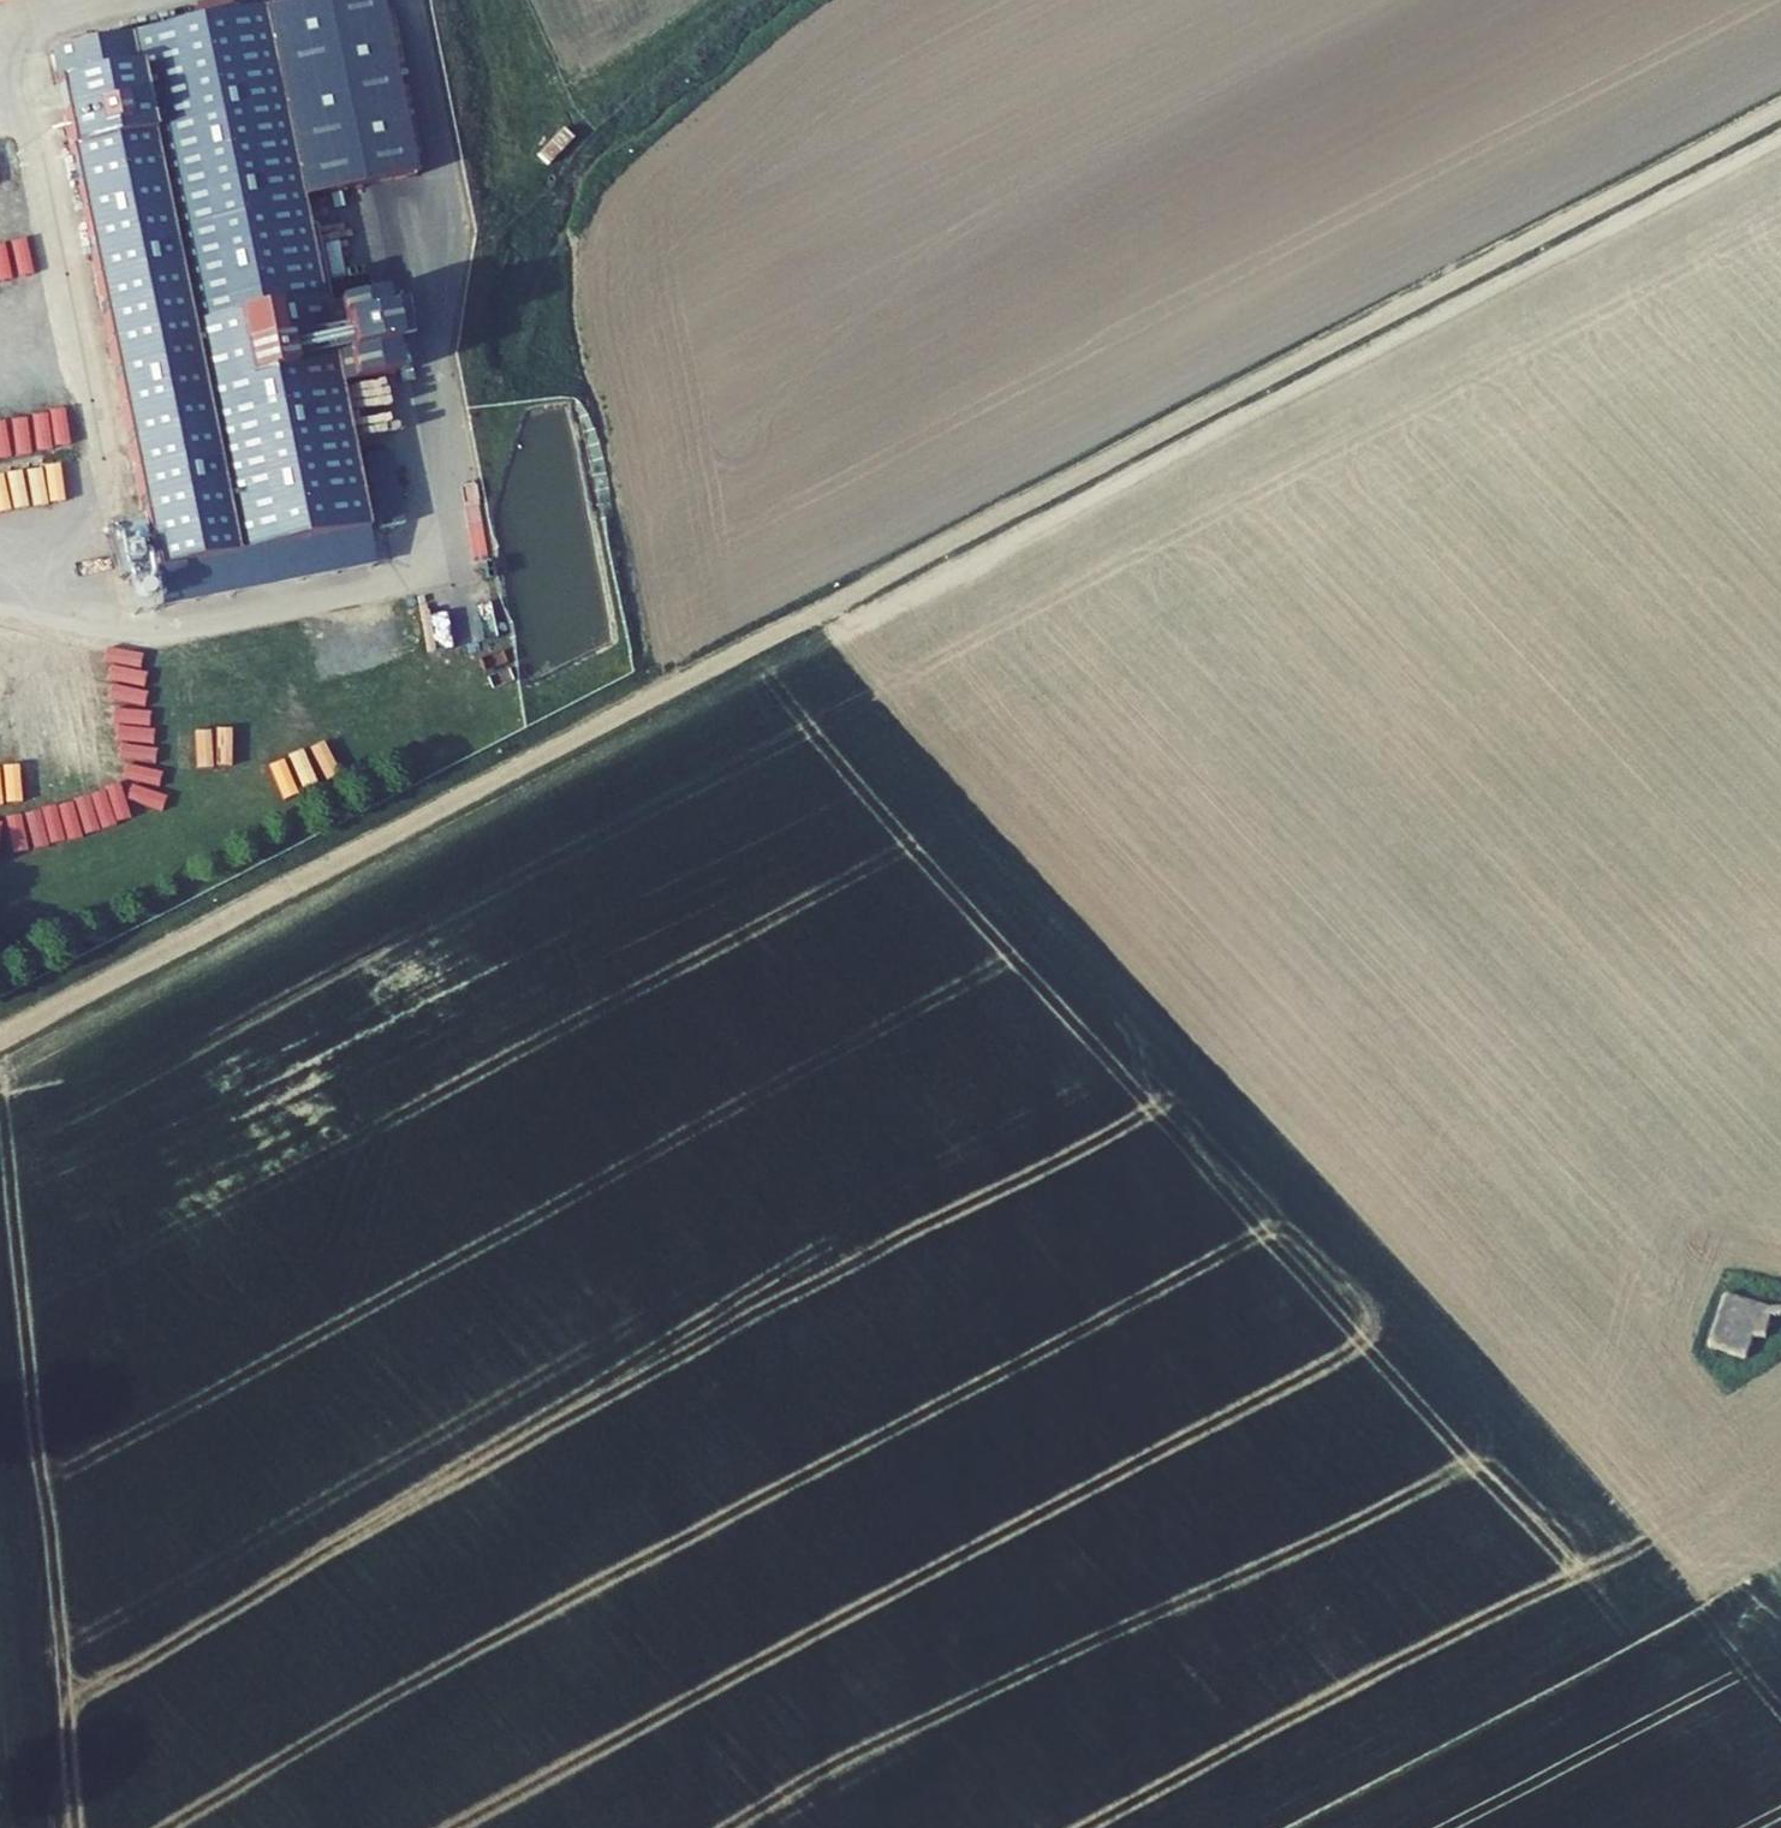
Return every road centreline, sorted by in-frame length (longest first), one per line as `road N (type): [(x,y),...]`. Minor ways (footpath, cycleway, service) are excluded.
road 1 (unclassified): [(1780,110),(0,1038)]

